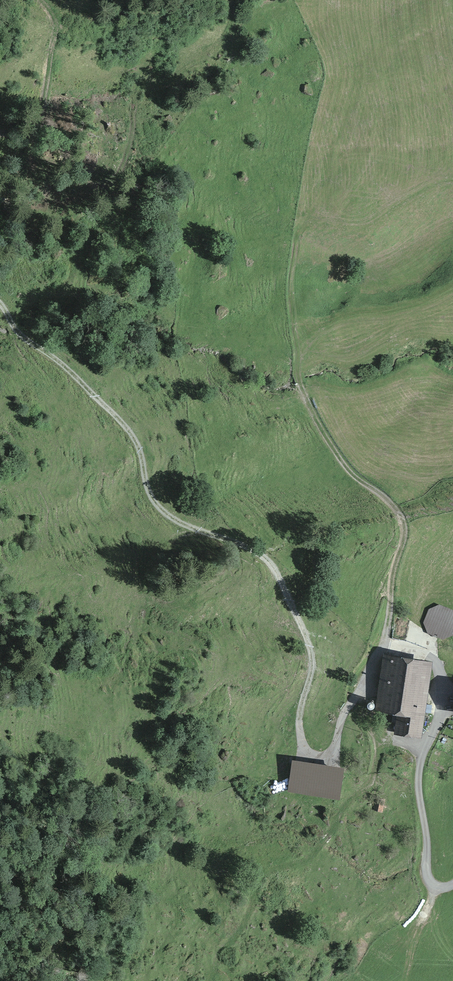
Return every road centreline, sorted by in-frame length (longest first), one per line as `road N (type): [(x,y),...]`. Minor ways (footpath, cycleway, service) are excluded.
road 1 (track): [(0,303),(25,339),(124,424),(160,508),(255,550),(274,568),(311,649),(299,727),(312,754),(332,750),(383,644)]
road 2 (track): [(383,644),(403,522),(345,466),(299,376),(290,288),(328,65),(300,0)]

